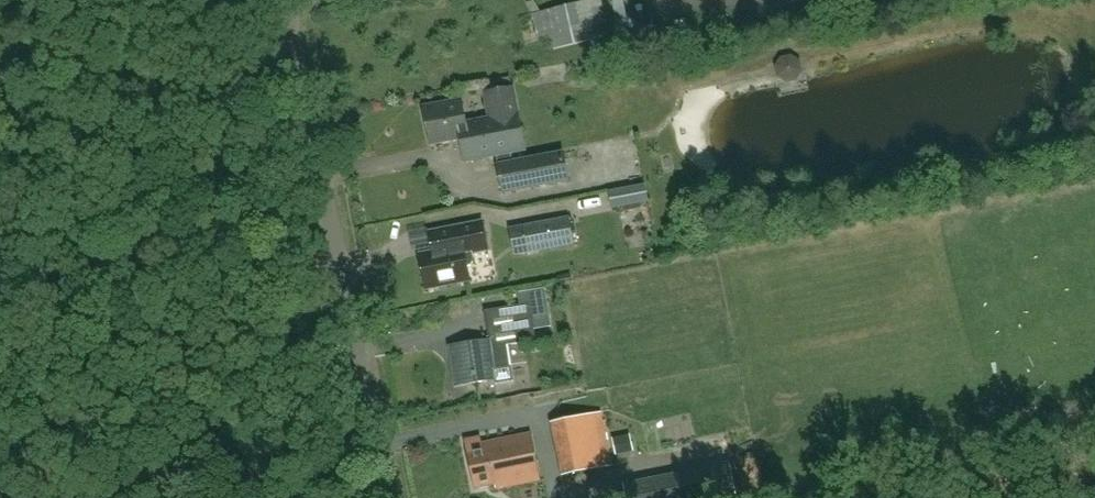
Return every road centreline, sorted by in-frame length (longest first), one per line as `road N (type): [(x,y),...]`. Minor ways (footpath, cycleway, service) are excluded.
road 1 (unclassified): [(383,497),(282,0)]

